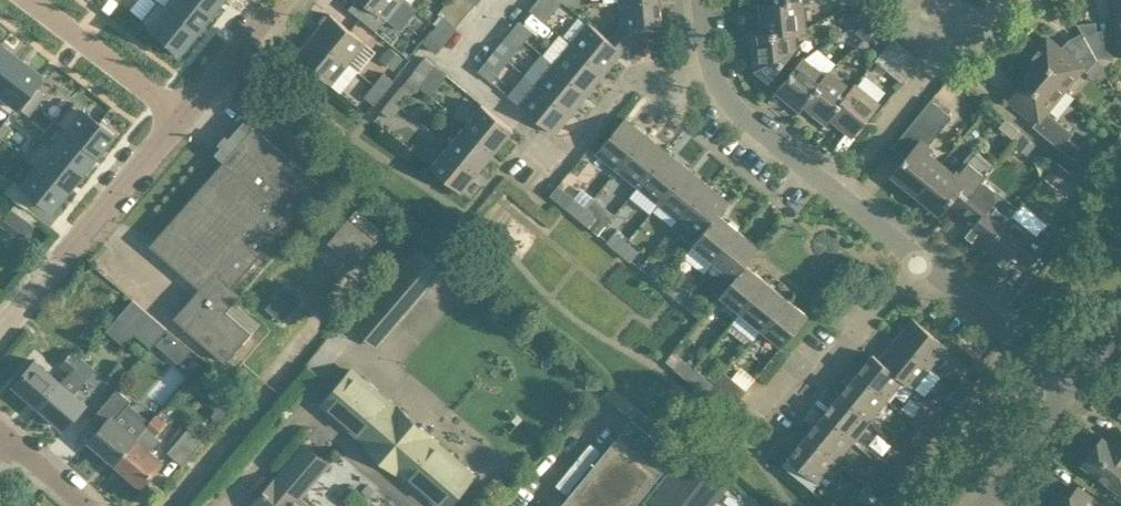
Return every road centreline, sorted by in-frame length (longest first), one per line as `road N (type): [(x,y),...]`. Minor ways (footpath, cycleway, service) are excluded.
road 1 (residential): [(0,330),(182,114)]
road 2 (residential): [(840,191),(991,0)]
road 3 (residential): [(840,191),(737,97),(711,54),(708,15)]
road 4 (residential): [(773,408),(856,304),(920,250)]
road 5 (residential): [(553,148),(627,59),(708,15)]
road 6 (residential): [(1080,366),(1041,348),(920,250)]
road 7 (residential): [(182,114),(32,0)]
road 8 (residential): [(980,505),(1080,366)]
road 9 (residential): [(182,114),(275,0)]

